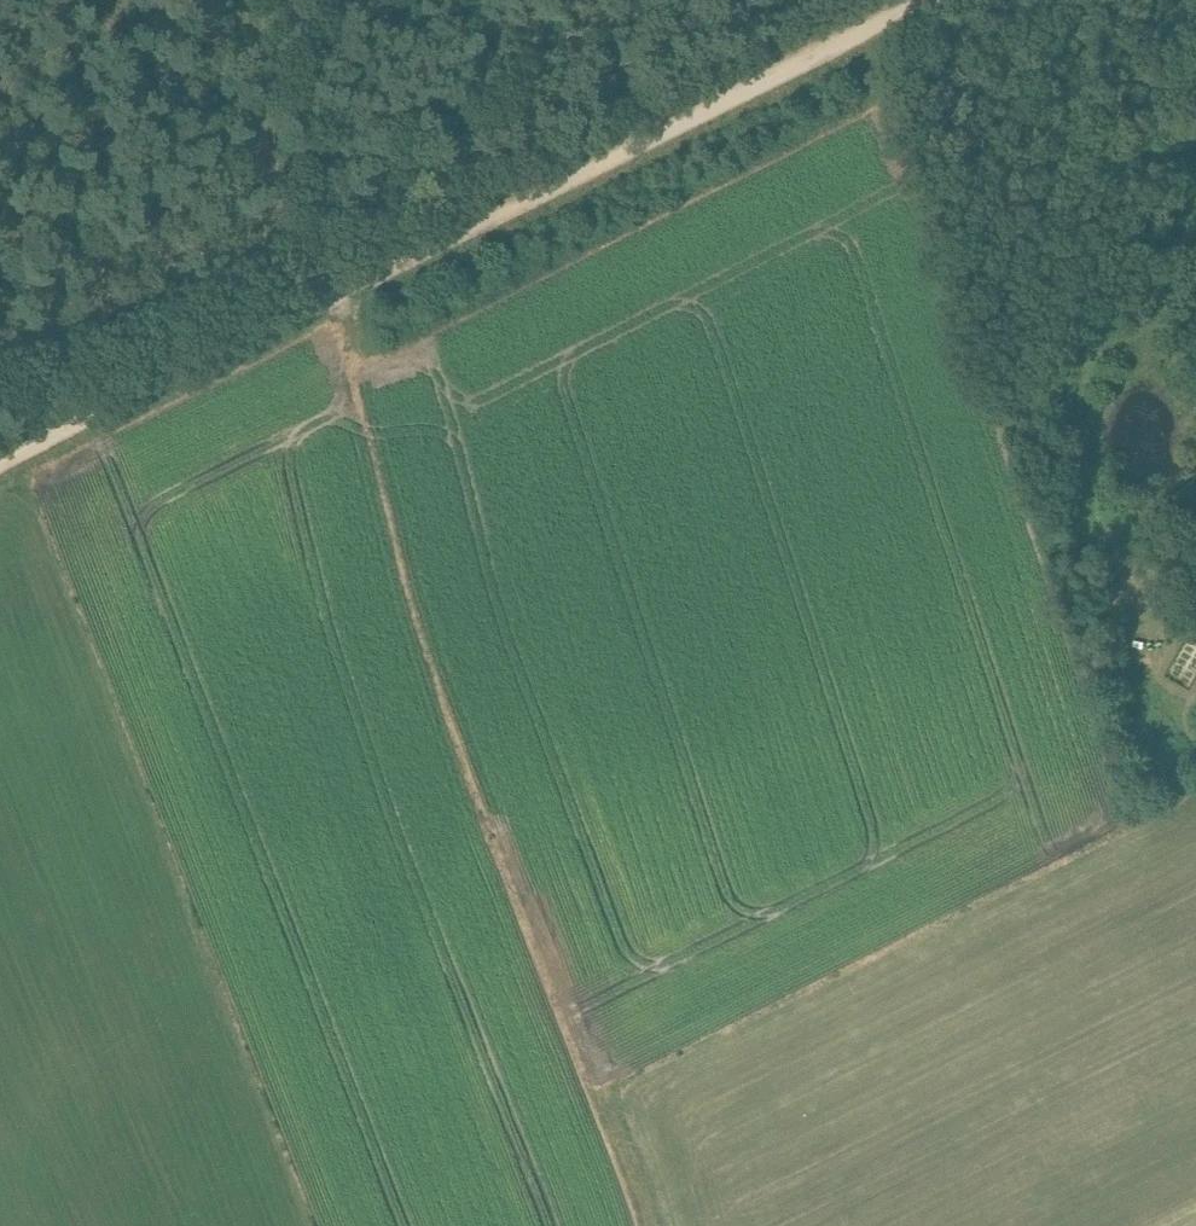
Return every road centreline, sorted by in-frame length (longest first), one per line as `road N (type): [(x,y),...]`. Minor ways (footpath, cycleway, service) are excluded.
road 1 (track): [(0,467),(929,0)]

